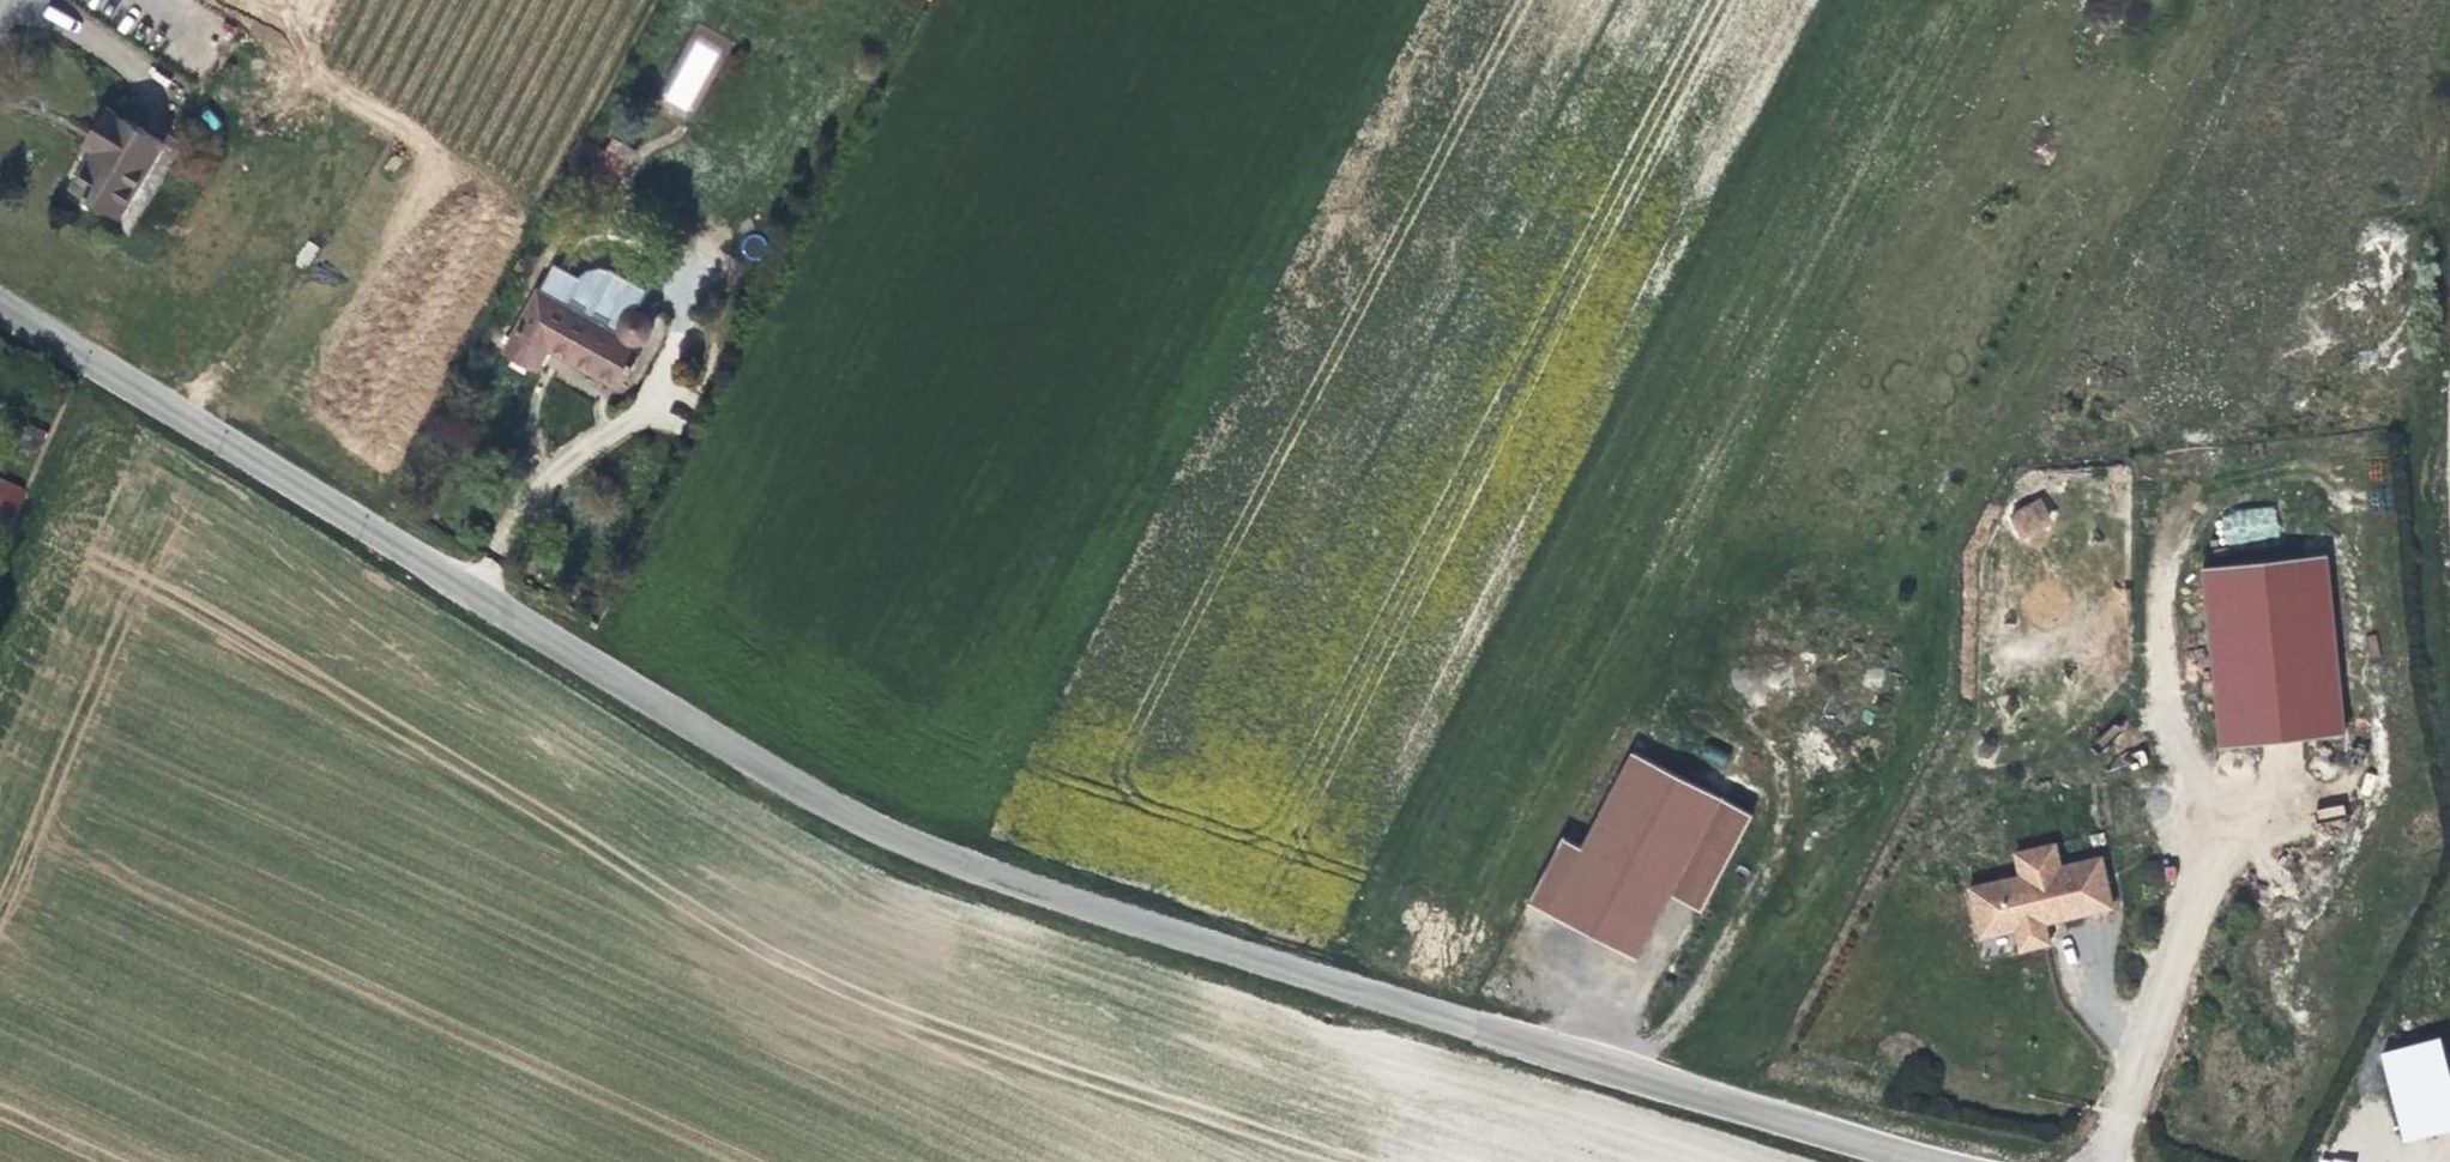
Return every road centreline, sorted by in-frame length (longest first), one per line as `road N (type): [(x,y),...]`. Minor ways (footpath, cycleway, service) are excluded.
road 1 (unclassified): [(1942,1161),(936,855),(773,770),(447,579),(0,307)]

